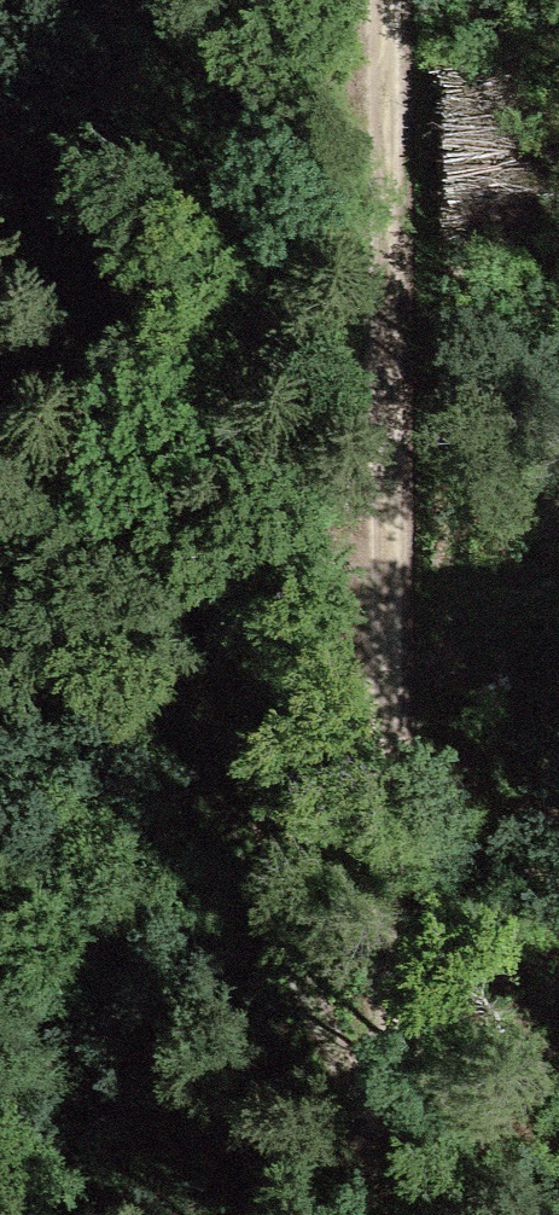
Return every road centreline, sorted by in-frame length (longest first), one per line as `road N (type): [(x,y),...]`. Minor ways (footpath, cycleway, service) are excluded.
road 1 (track): [(382,0),(431,1214)]
road 2 (track): [(404,1214),(0,171)]

